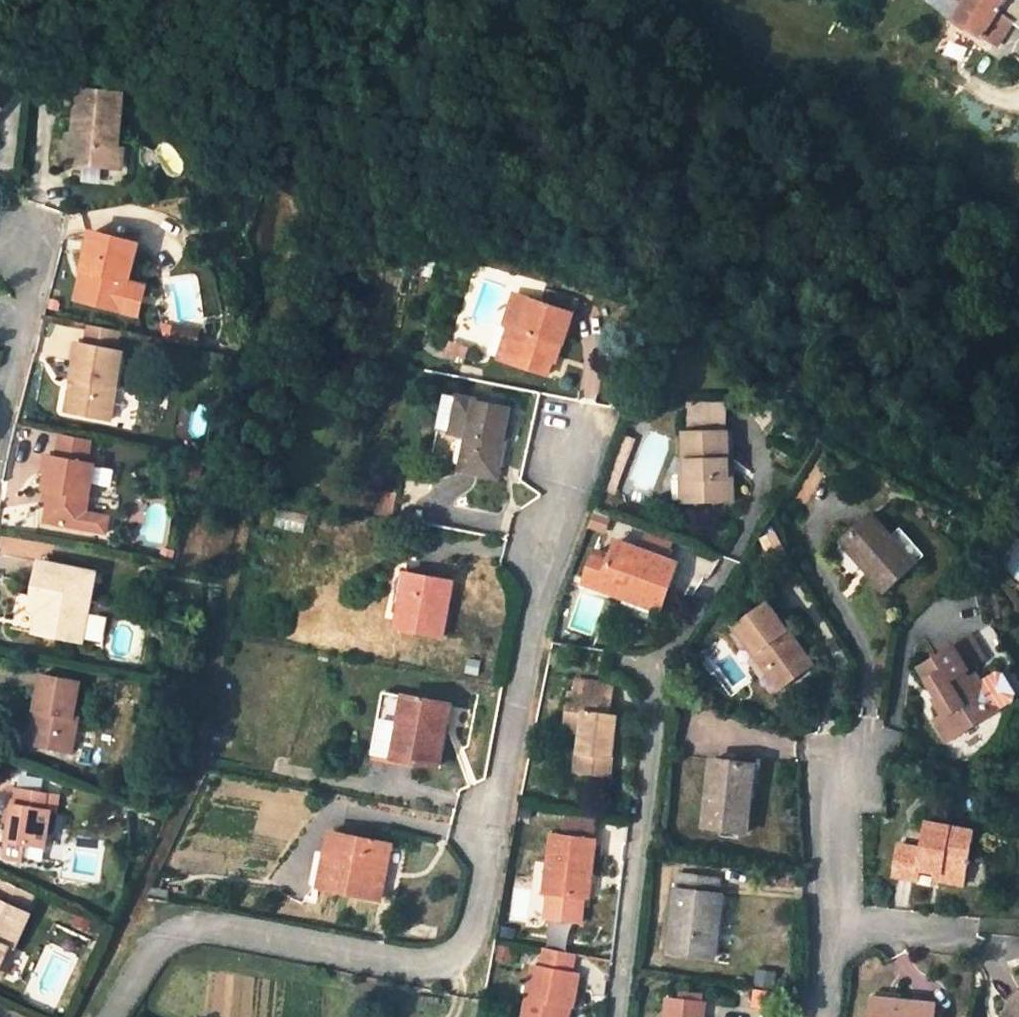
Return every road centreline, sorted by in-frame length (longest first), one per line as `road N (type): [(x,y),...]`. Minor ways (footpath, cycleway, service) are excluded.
road 1 (residential): [(578,439),(479,916),(458,954),(437,965),(191,928),(164,943),(113,1016)]
road 2 (residential): [(729,564),(662,672),(619,1016)]
road 3 (residential): [(29,236),(27,297),(0,439)]
road 4 (residential): [(836,749),(836,925)]
road 5 (residential): [(836,925),(958,933)]

